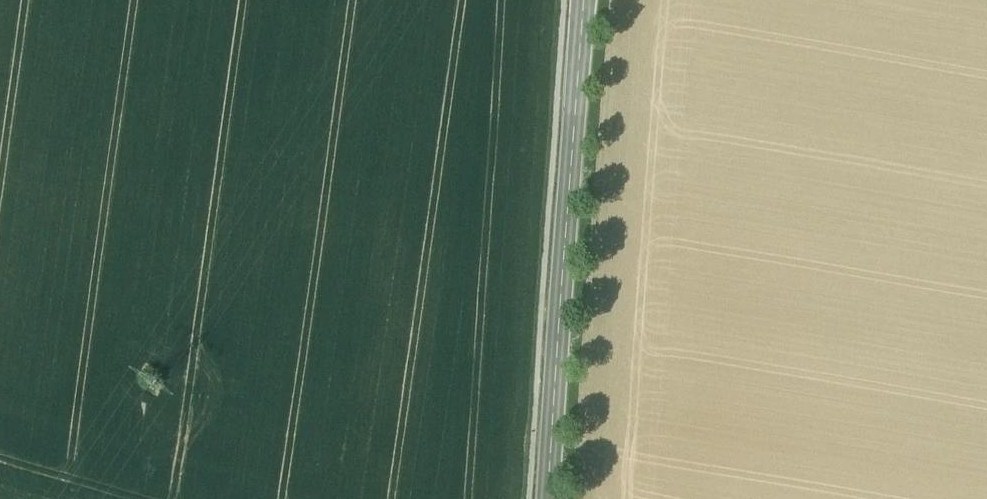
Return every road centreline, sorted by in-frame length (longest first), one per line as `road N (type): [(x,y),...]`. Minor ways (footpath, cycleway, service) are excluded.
road 1 (secondary): [(586,0),(546,498)]

